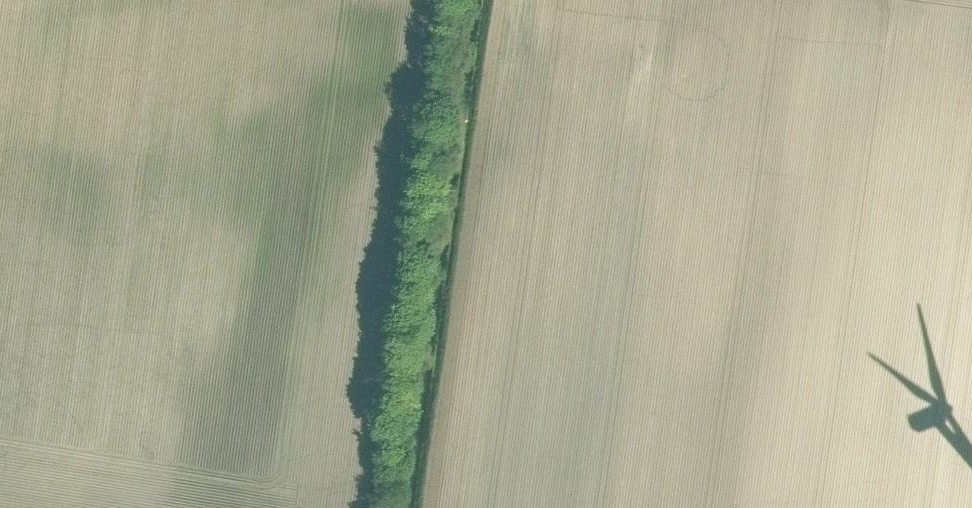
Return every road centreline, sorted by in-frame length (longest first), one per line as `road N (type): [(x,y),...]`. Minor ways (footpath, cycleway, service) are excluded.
road 1 (track): [(405,507),(471,0)]

